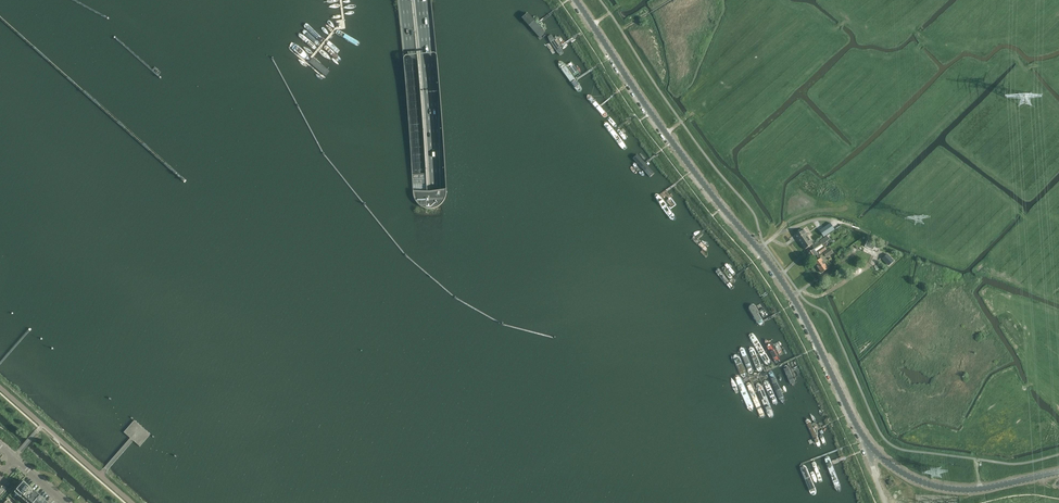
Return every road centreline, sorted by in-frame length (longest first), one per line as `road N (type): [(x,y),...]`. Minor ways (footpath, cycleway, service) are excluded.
road 1 (unclassified): [(1058,472),(950,489),(915,479),(875,452),(779,276),(693,171),(575,0)]
road 2 (motorway): [(405,0),(423,251),(420,502)]
road 3 (motorway): [(437,502),(435,190),(422,0)]
road 4 (track): [(778,235),(793,220),(868,198),(1007,61),(1028,67),(1058,59)]
road 5 (track): [(1058,43),(935,46),(909,23),(881,39),(850,23),(829,28),(781,0)]
road 6 (track): [(769,241),(780,179),(803,161),(826,165),(854,146),(930,72),(918,51),(927,41)]
road 7 (track): [(836,210),(955,261),(1014,214),(1030,220)]
road 8 (track): [(976,460),(977,445),(1013,412),(1026,387),(1040,379),(1058,385)]

